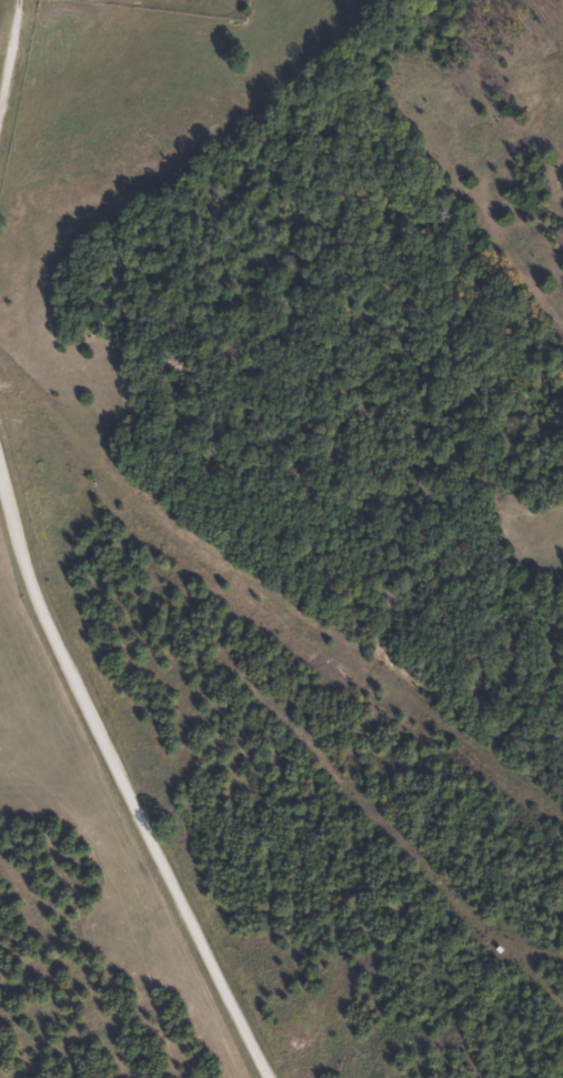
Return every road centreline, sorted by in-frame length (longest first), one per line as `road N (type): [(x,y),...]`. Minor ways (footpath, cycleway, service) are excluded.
road 1 (residential): [(238,1077),(0,563)]

